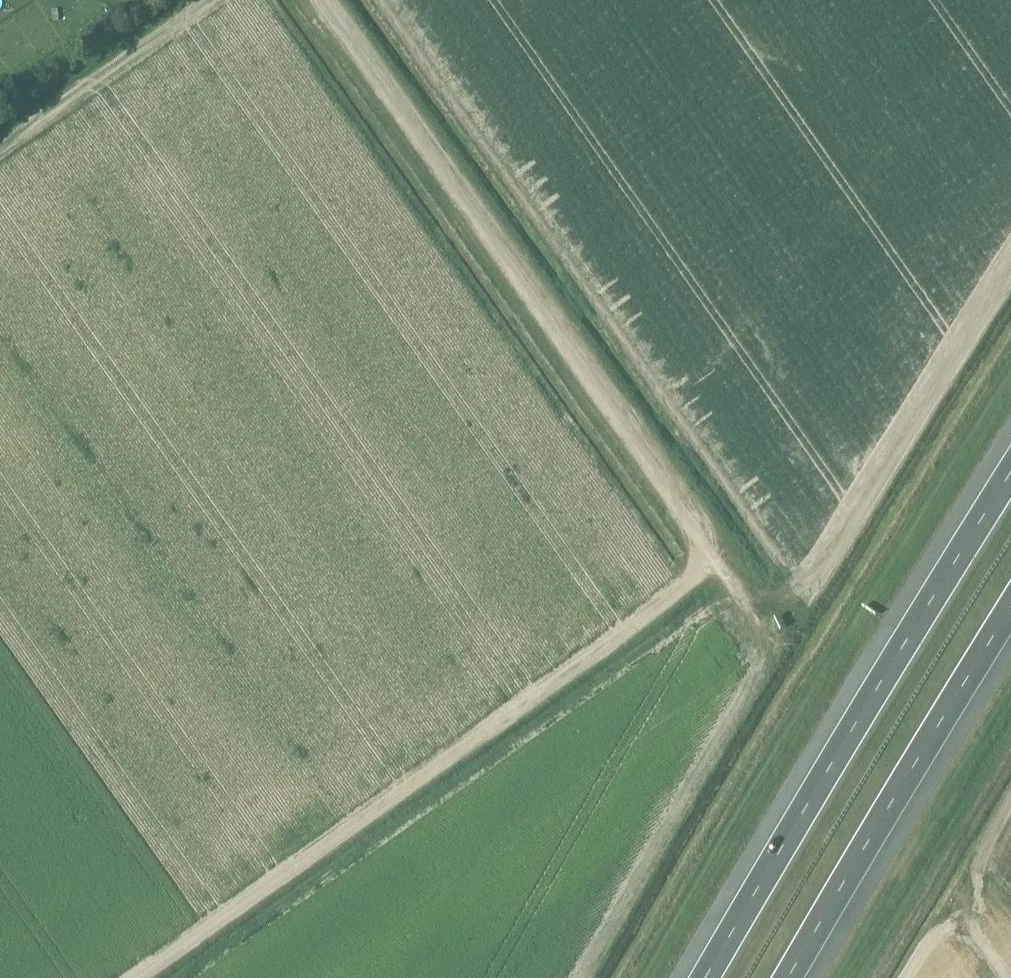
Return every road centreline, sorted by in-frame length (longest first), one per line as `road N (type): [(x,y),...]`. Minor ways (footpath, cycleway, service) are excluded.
road 1 (unclassified): [(319,0),(752,615)]
road 2 (track): [(716,564),(134,977)]
road 3 (motorway): [(1010,469),(706,977)]
road 4 (motorway): [(788,977),(1010,609)]

